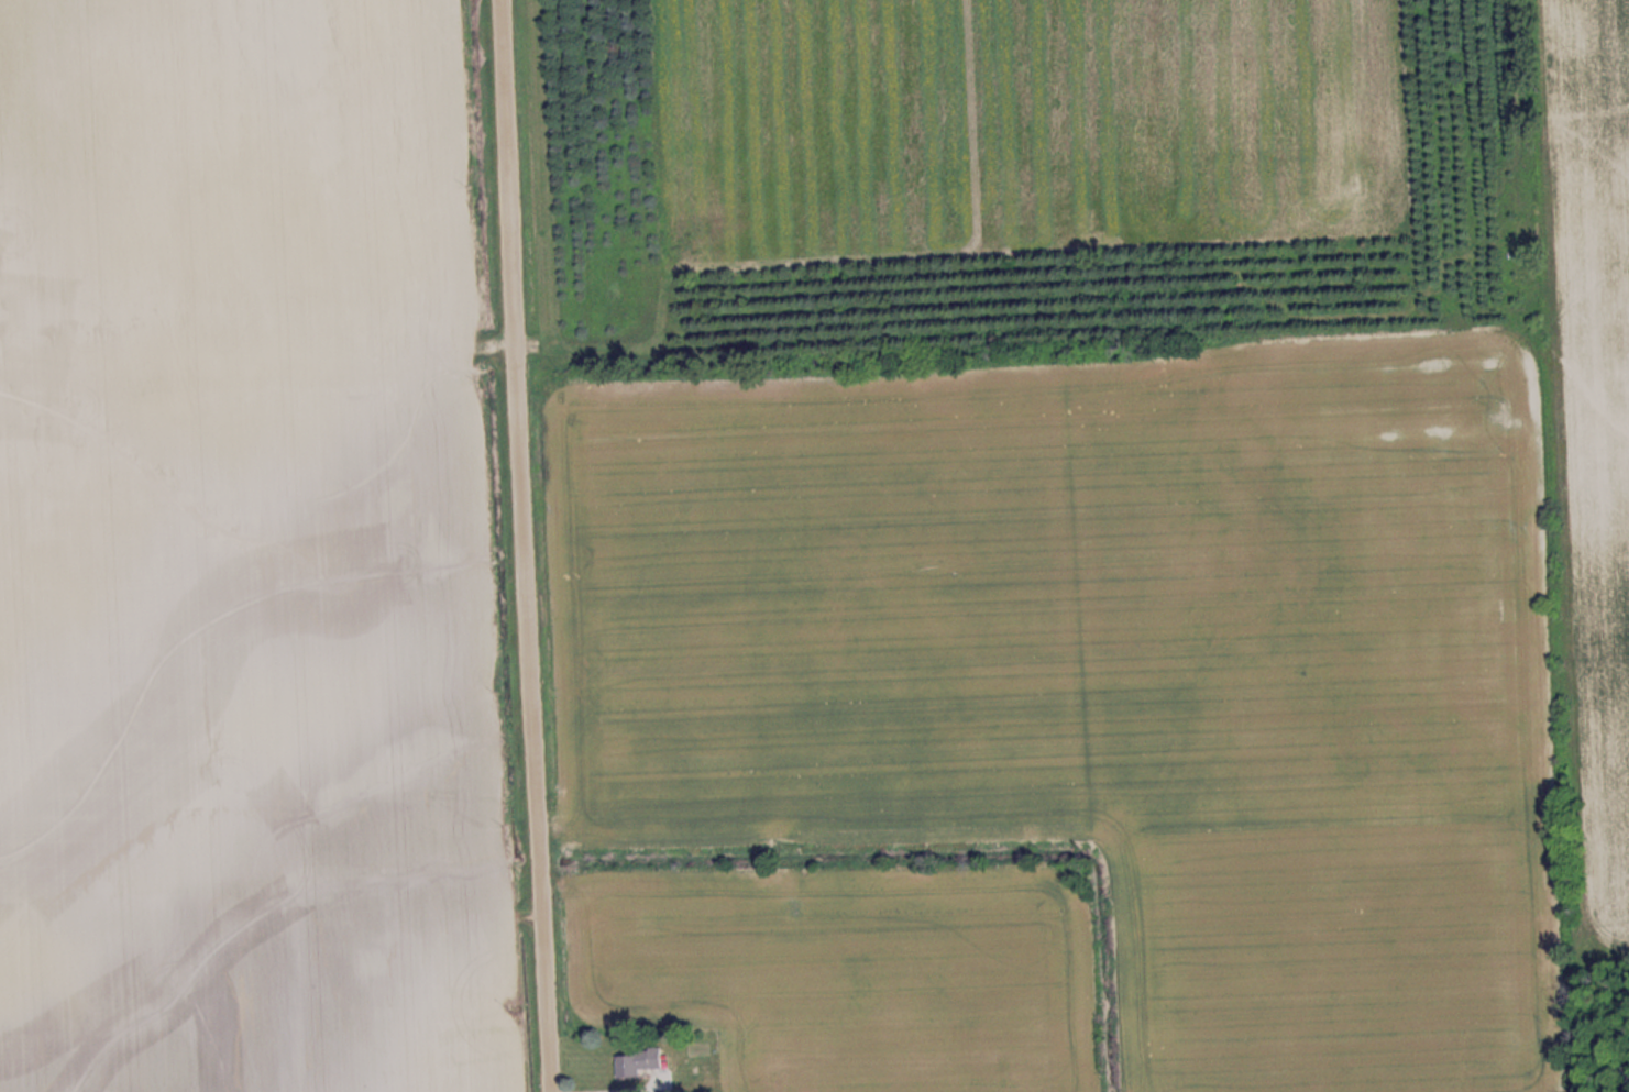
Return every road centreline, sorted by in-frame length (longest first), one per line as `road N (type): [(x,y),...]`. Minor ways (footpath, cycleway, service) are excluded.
road 1 (residential): [(545,1091),(495,0)]

